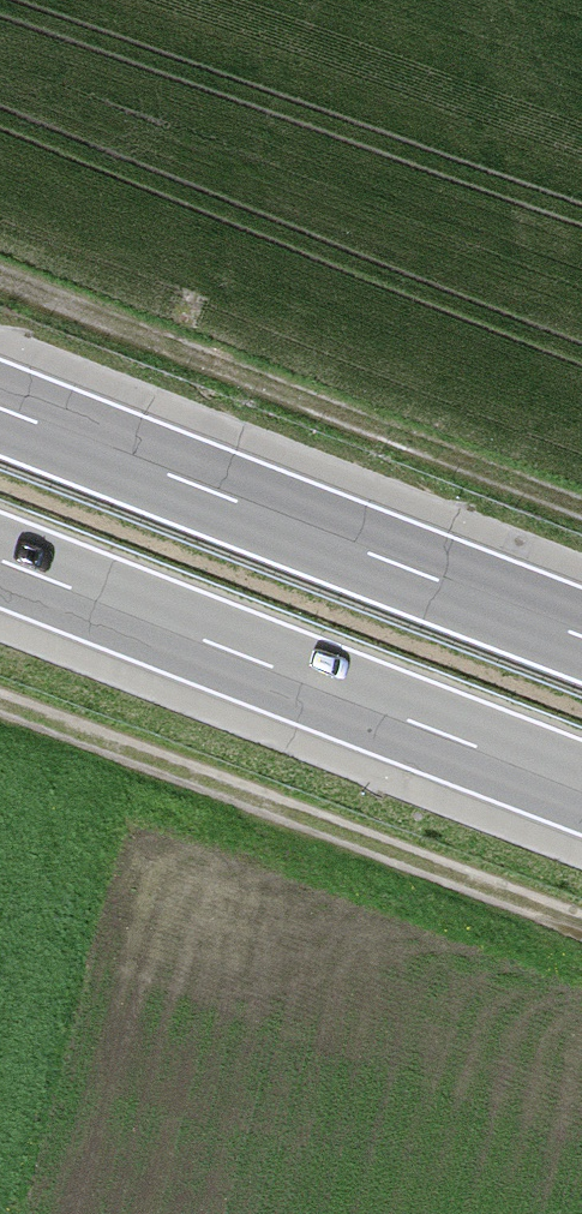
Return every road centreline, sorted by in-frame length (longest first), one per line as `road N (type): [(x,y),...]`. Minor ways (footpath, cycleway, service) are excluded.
road 1 (track): [(581,522),(0,286)]
road 2 (motorway): [(0,558),(581,788)]
road 3 (motorway): [(581,636),(0,407)]
road 4 (track): [(581,937),(0,714)]

